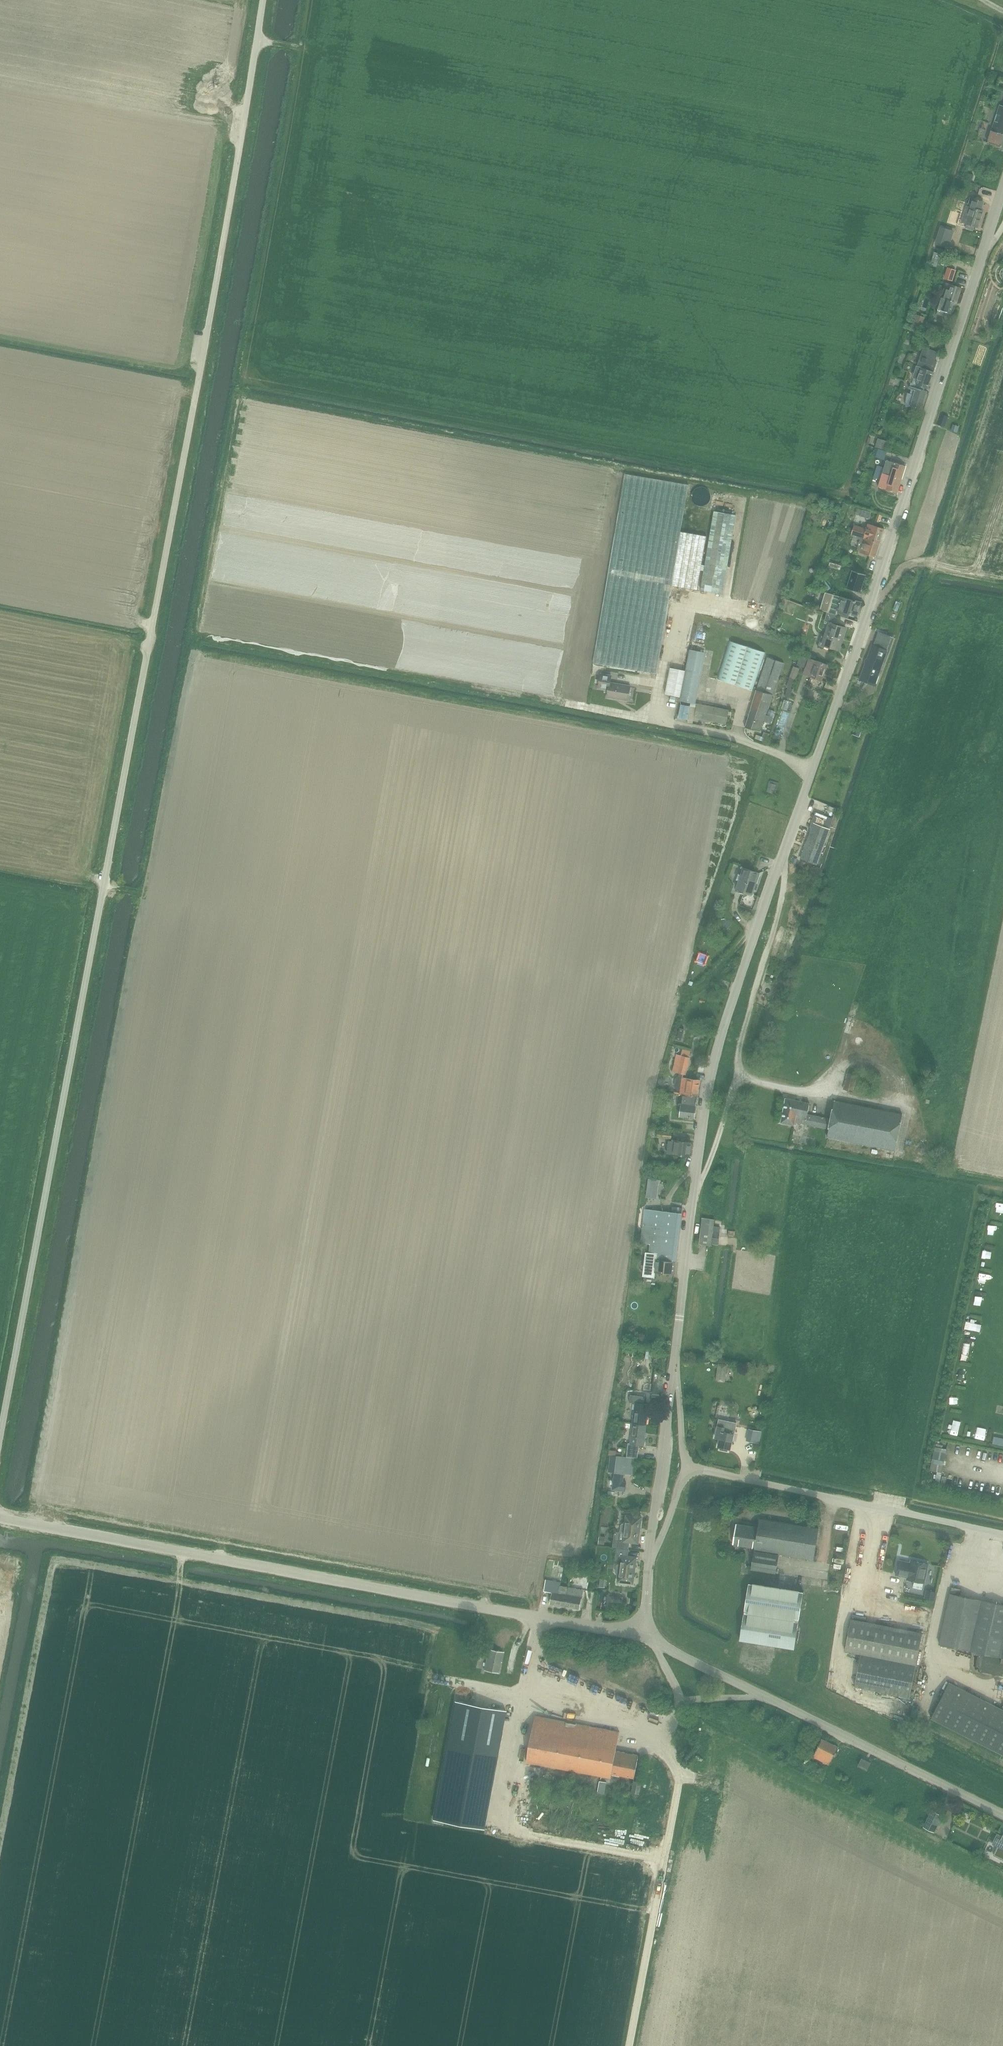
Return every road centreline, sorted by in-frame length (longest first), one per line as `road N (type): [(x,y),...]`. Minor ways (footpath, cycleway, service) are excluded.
road 1 (unclassified): [(0,1434),(263,0)]
road 2 (unclassified): [(673,1375),(708,1082),(1002,191)]
road 3 (unclassified): [(645,1636),(0,1518)]
road 4 (unclassified): [(1002,1815),(645,1636)]
road 5 (track): [(629,2045),(681,1774),(669,1718)]
road 6 (unclassified): [(1002,1534),(687,1467)]
road 7 (unclassified): [(649,1560),(673,1375)]

